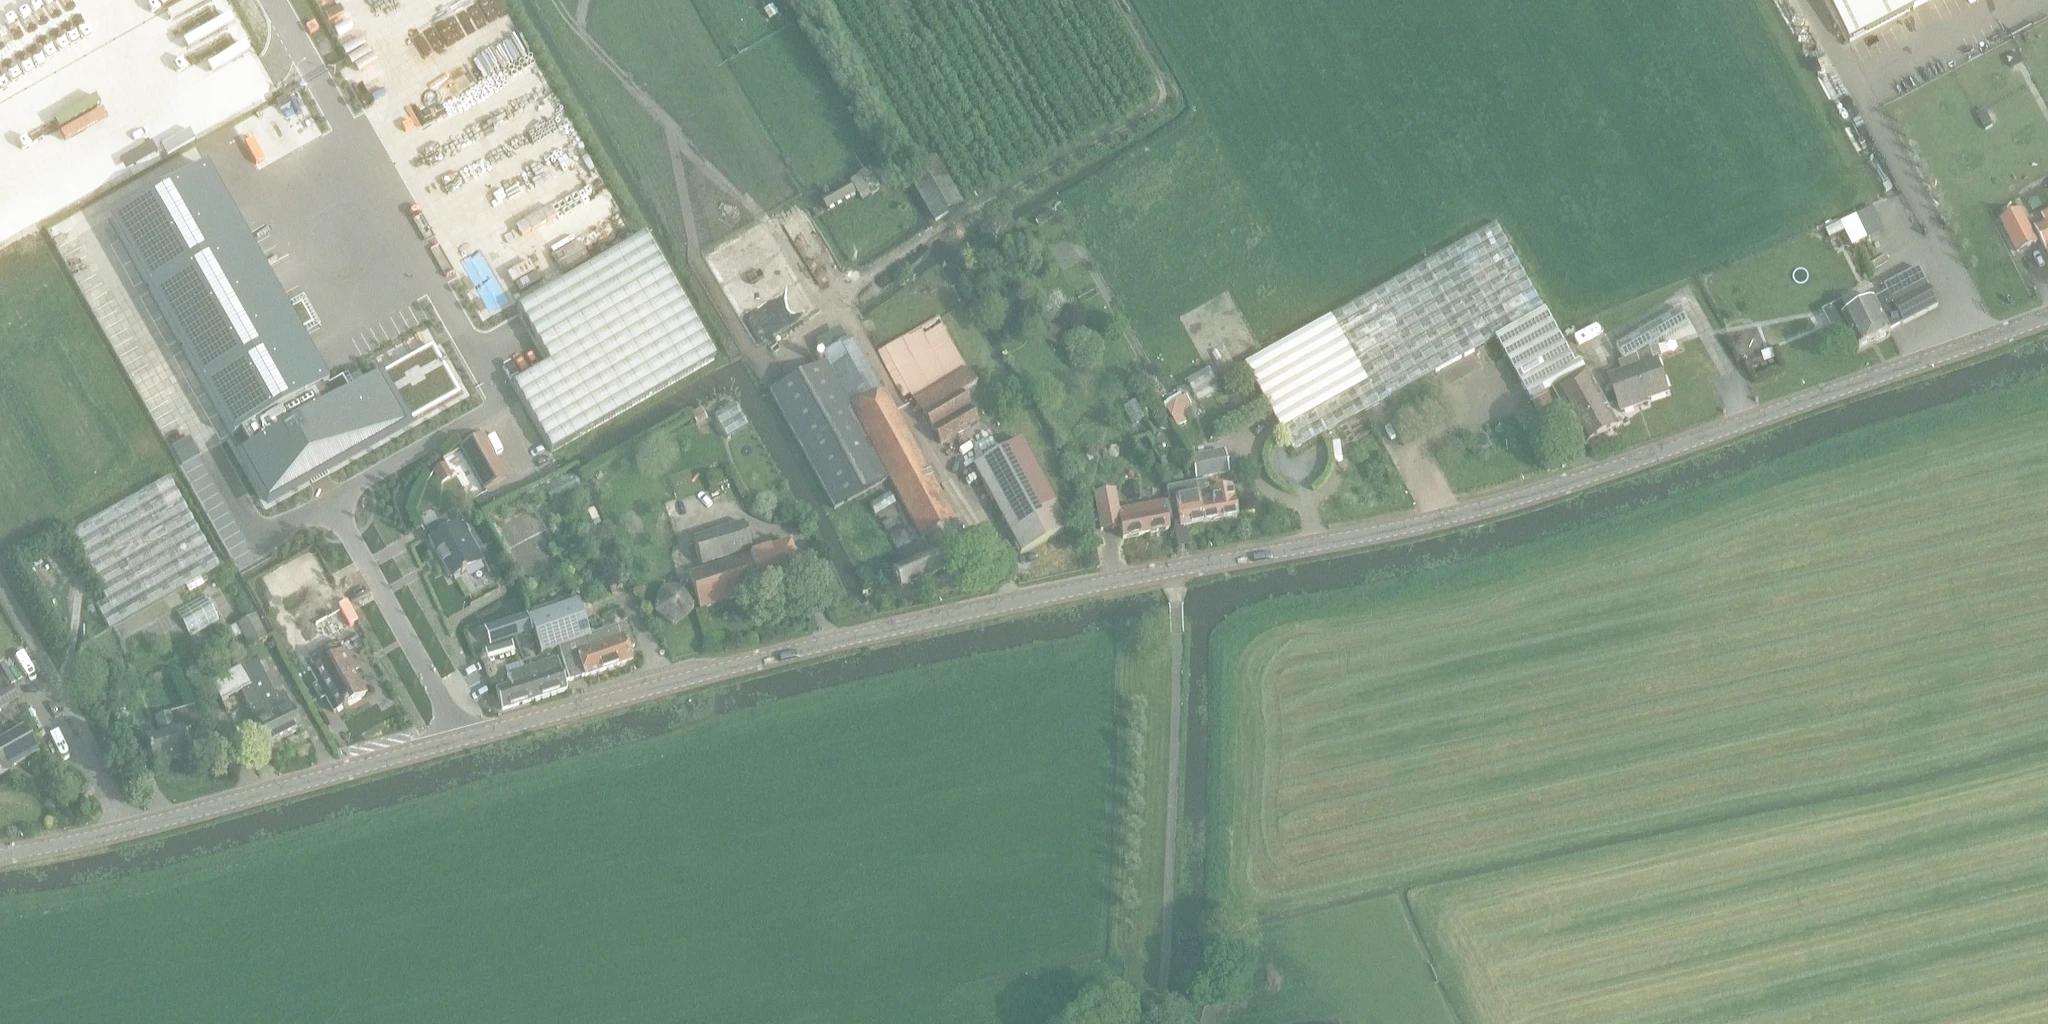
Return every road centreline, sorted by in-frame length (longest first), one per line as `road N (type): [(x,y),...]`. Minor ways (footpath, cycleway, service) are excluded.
road 1 (tertiary): [(2047,320),(1751,426),(1446,519),(735,668),(0,853)]

